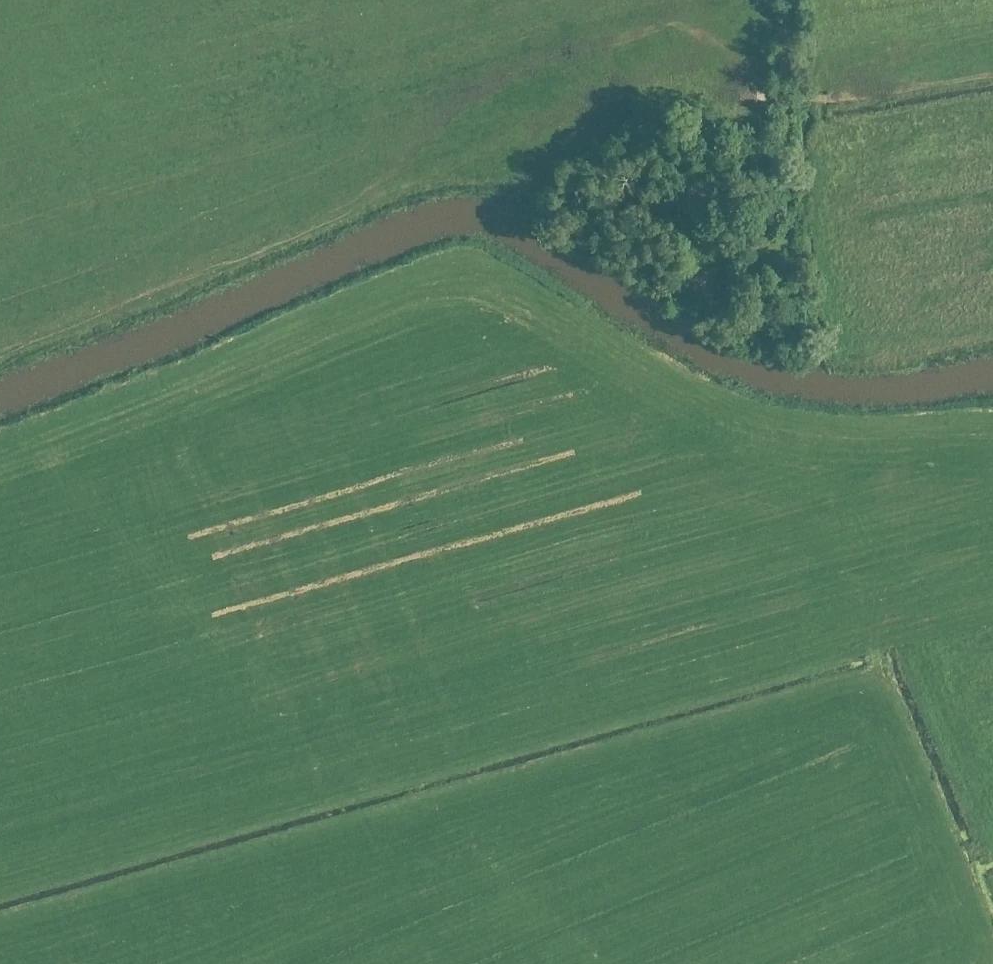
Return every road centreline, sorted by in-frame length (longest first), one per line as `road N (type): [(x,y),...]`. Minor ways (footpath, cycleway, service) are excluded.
road 1 (track): [(796,0),(784,120)]

